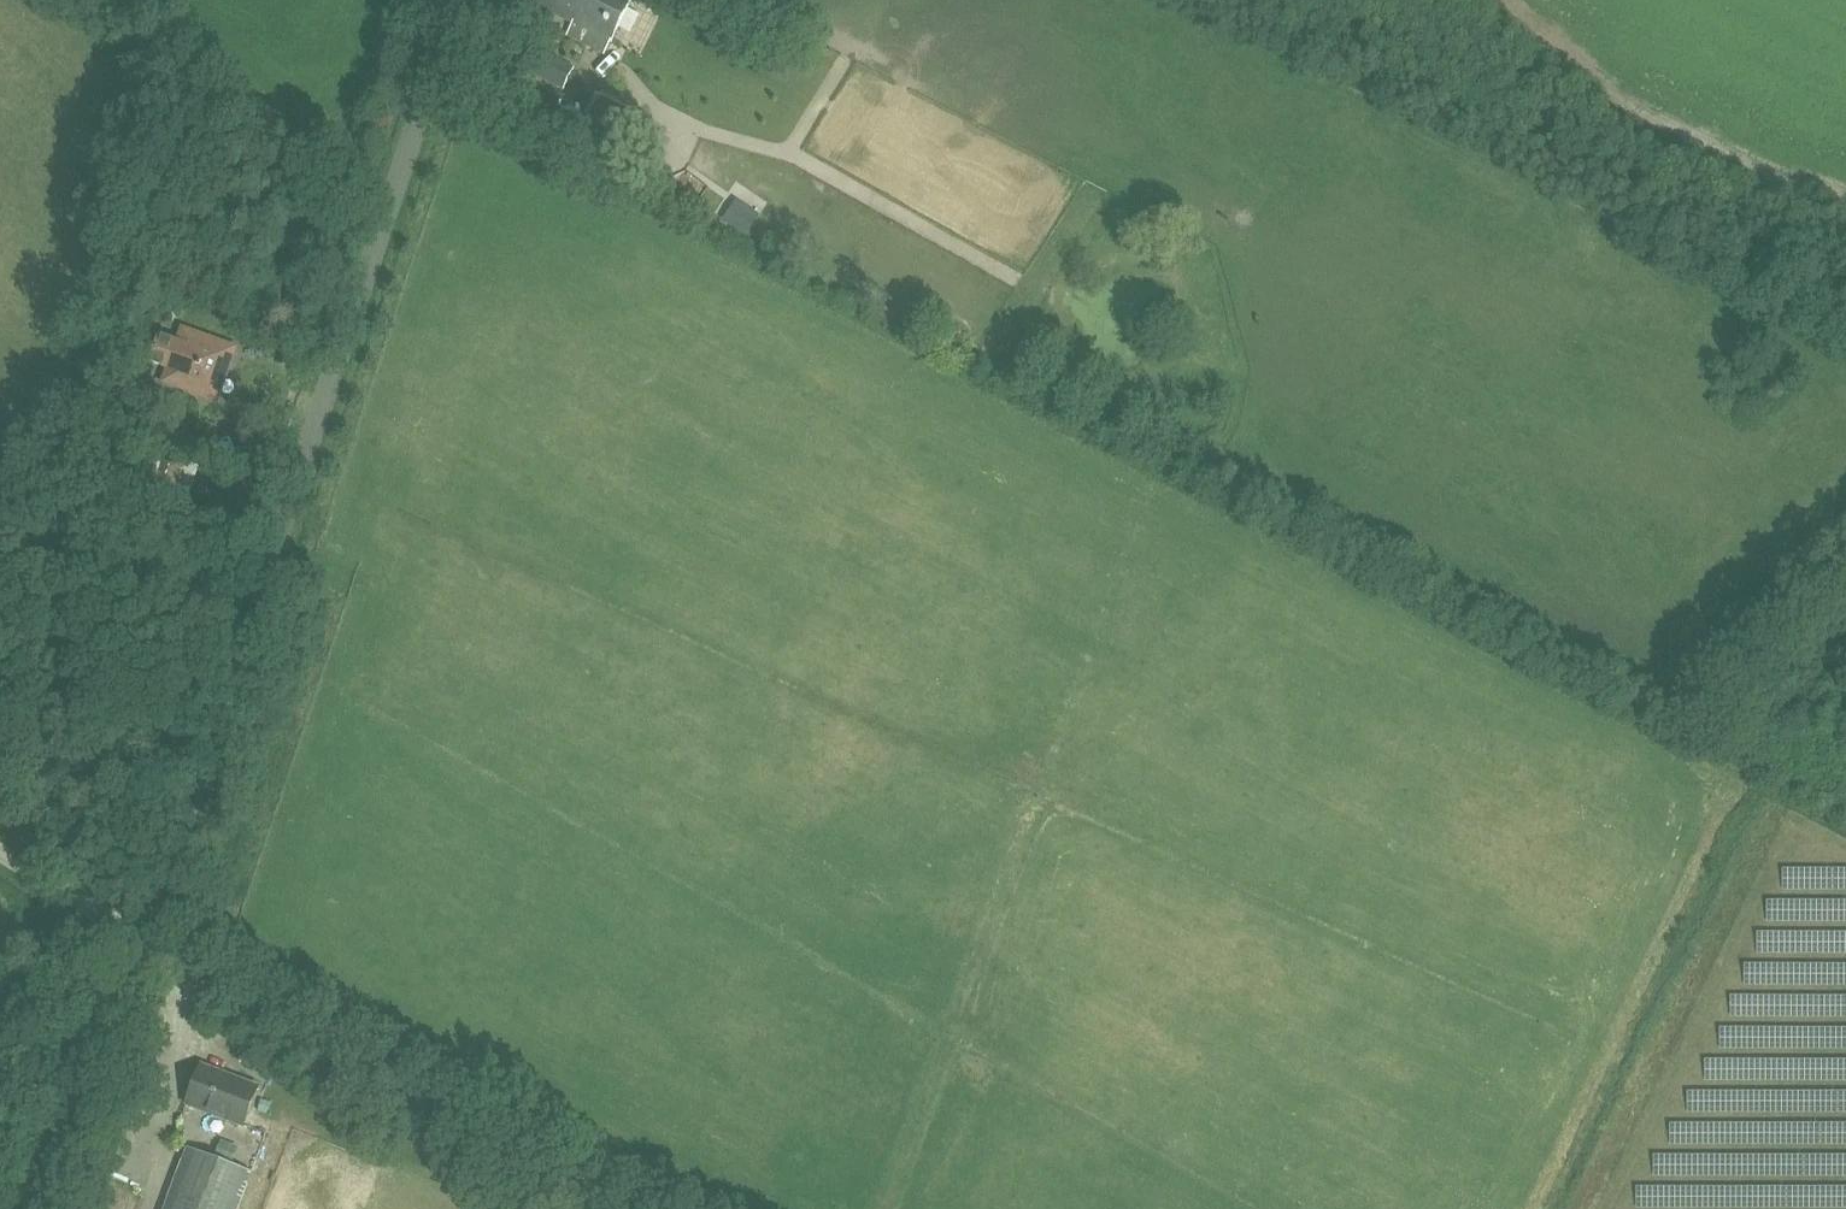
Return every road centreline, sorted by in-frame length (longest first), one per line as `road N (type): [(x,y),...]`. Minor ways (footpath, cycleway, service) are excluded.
road 1 (unclassified): [(143,942),(466,0)]
road 2 (unclassified): [(608,1208),(143,942)]
road 3 (unclassified): [(42,1208),(143,942)]
road 4 (unclassified): [(143,942),(0,855)]

